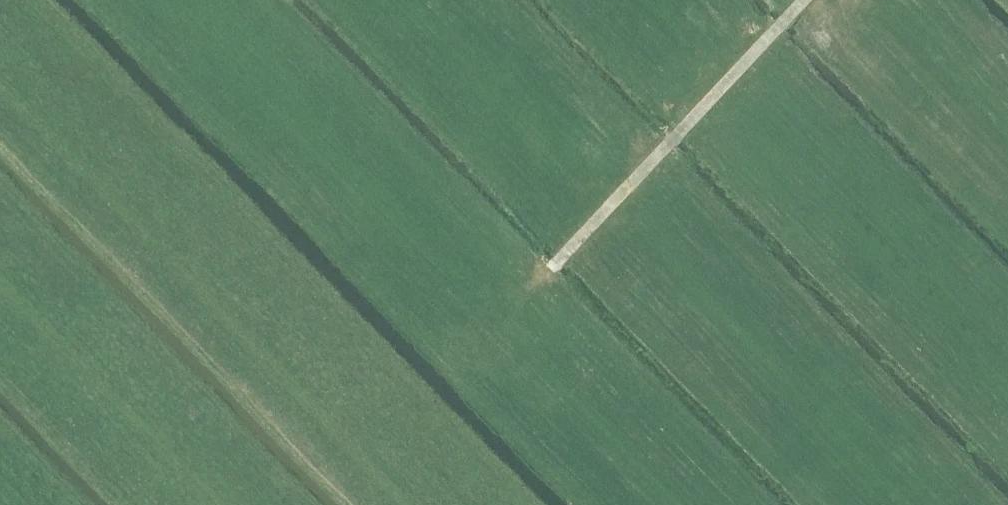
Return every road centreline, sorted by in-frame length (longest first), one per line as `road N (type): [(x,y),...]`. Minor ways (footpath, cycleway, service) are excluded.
road 1 (track): [(806,0),(545,276)]

